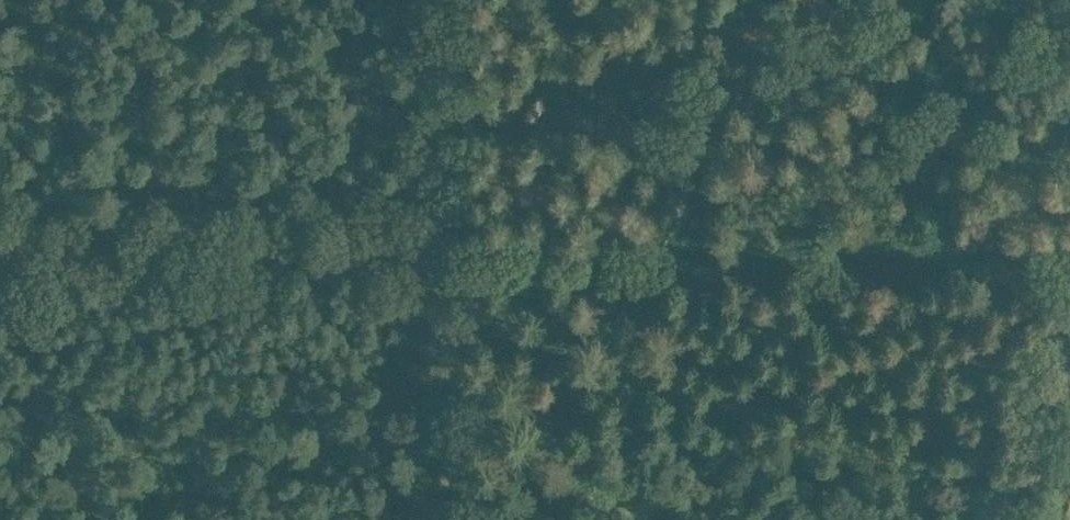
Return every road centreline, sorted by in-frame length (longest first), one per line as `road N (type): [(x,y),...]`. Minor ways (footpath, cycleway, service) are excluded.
road 1 (track): [(0,241),(1069,247)]
road 2 (track): [(439,0),(440,519)]
road 3 (track): [(1069,359),(1027,519)]

